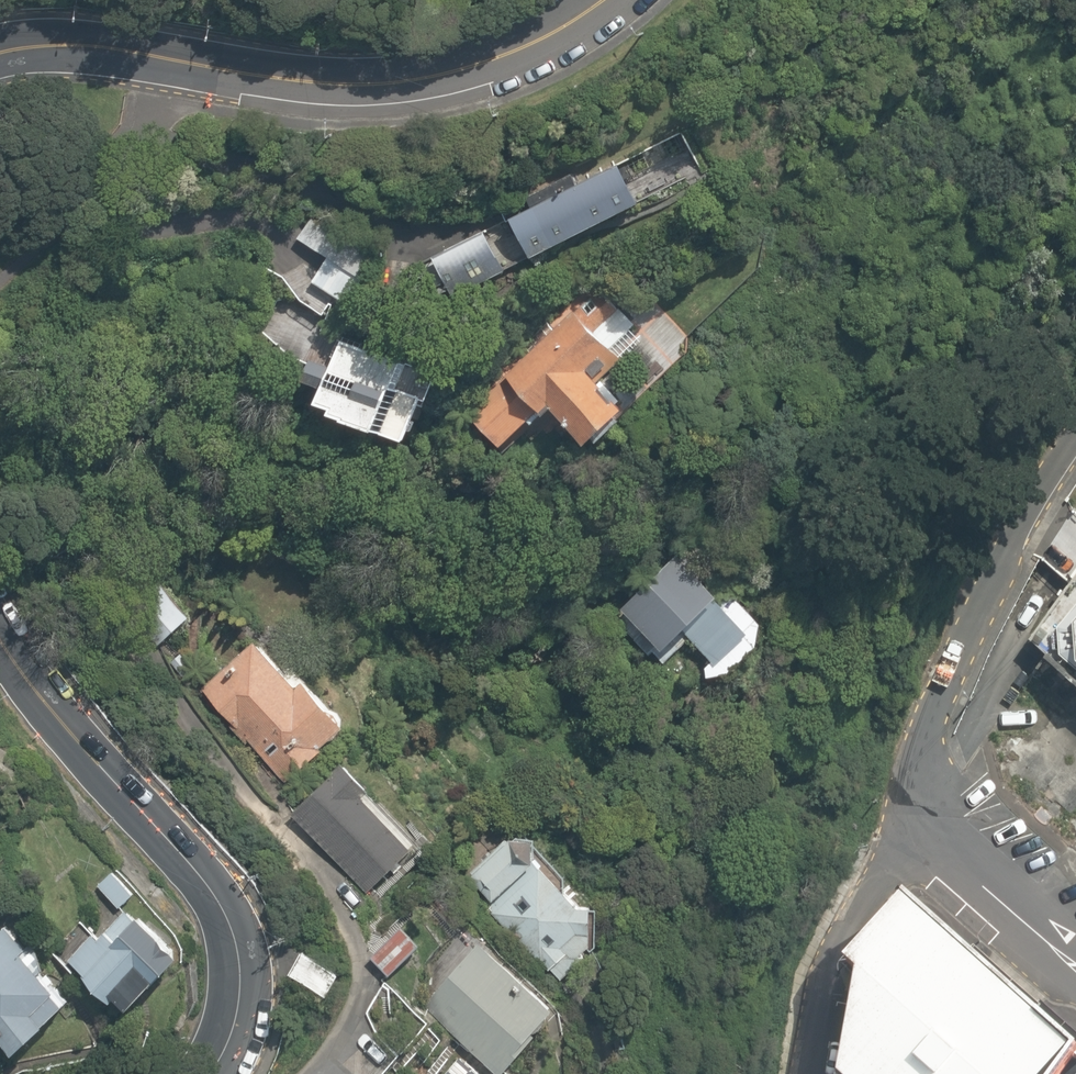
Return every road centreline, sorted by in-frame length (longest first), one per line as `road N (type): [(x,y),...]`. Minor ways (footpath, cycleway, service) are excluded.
road 1 (tertiary): [(621,0),(501,76),(409,101),(332,99),(43,60),(0,68)]
road 2 (residential): [(1075,449),(962,646),(912,770),(921,835),(1075,966)]
road 3 (tertiary): [(0,614),(30,662),(221,885),(252,944),(254,1007),(234,1061),(221,1073)]

